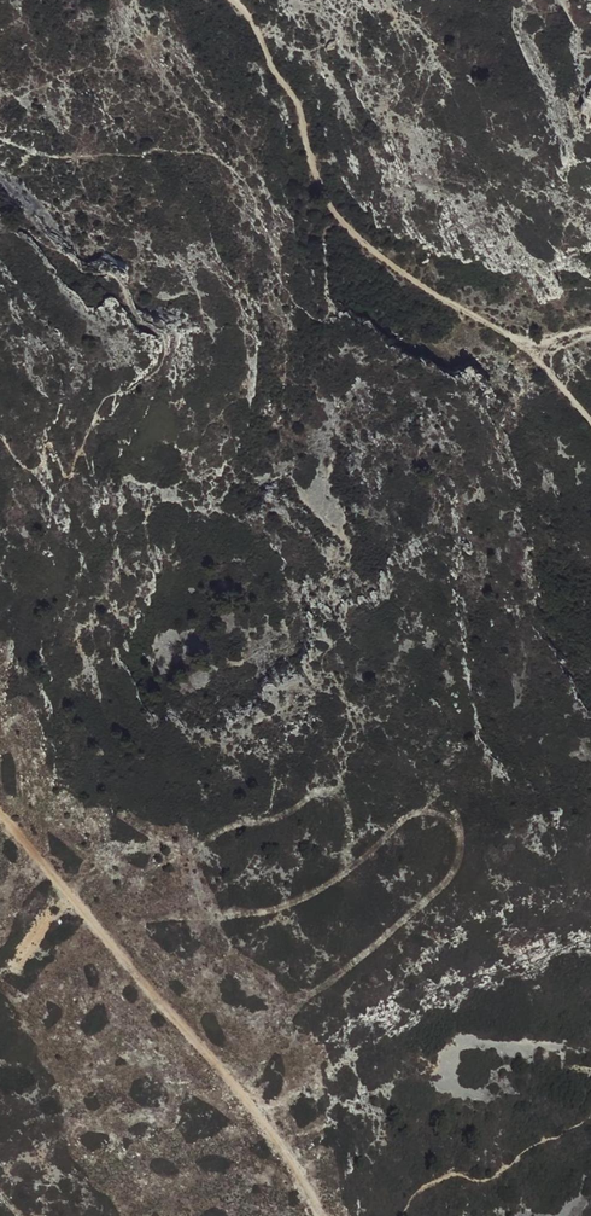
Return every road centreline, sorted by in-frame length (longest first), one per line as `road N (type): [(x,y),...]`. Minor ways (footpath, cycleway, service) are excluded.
road 1 (track): [(232,0),(301,110),(314,175),(340,219),(383,257),(540,357),(590,425)]
road 2 (track): [(0,813),(244,1094),(293,1160),(320,1215)]

